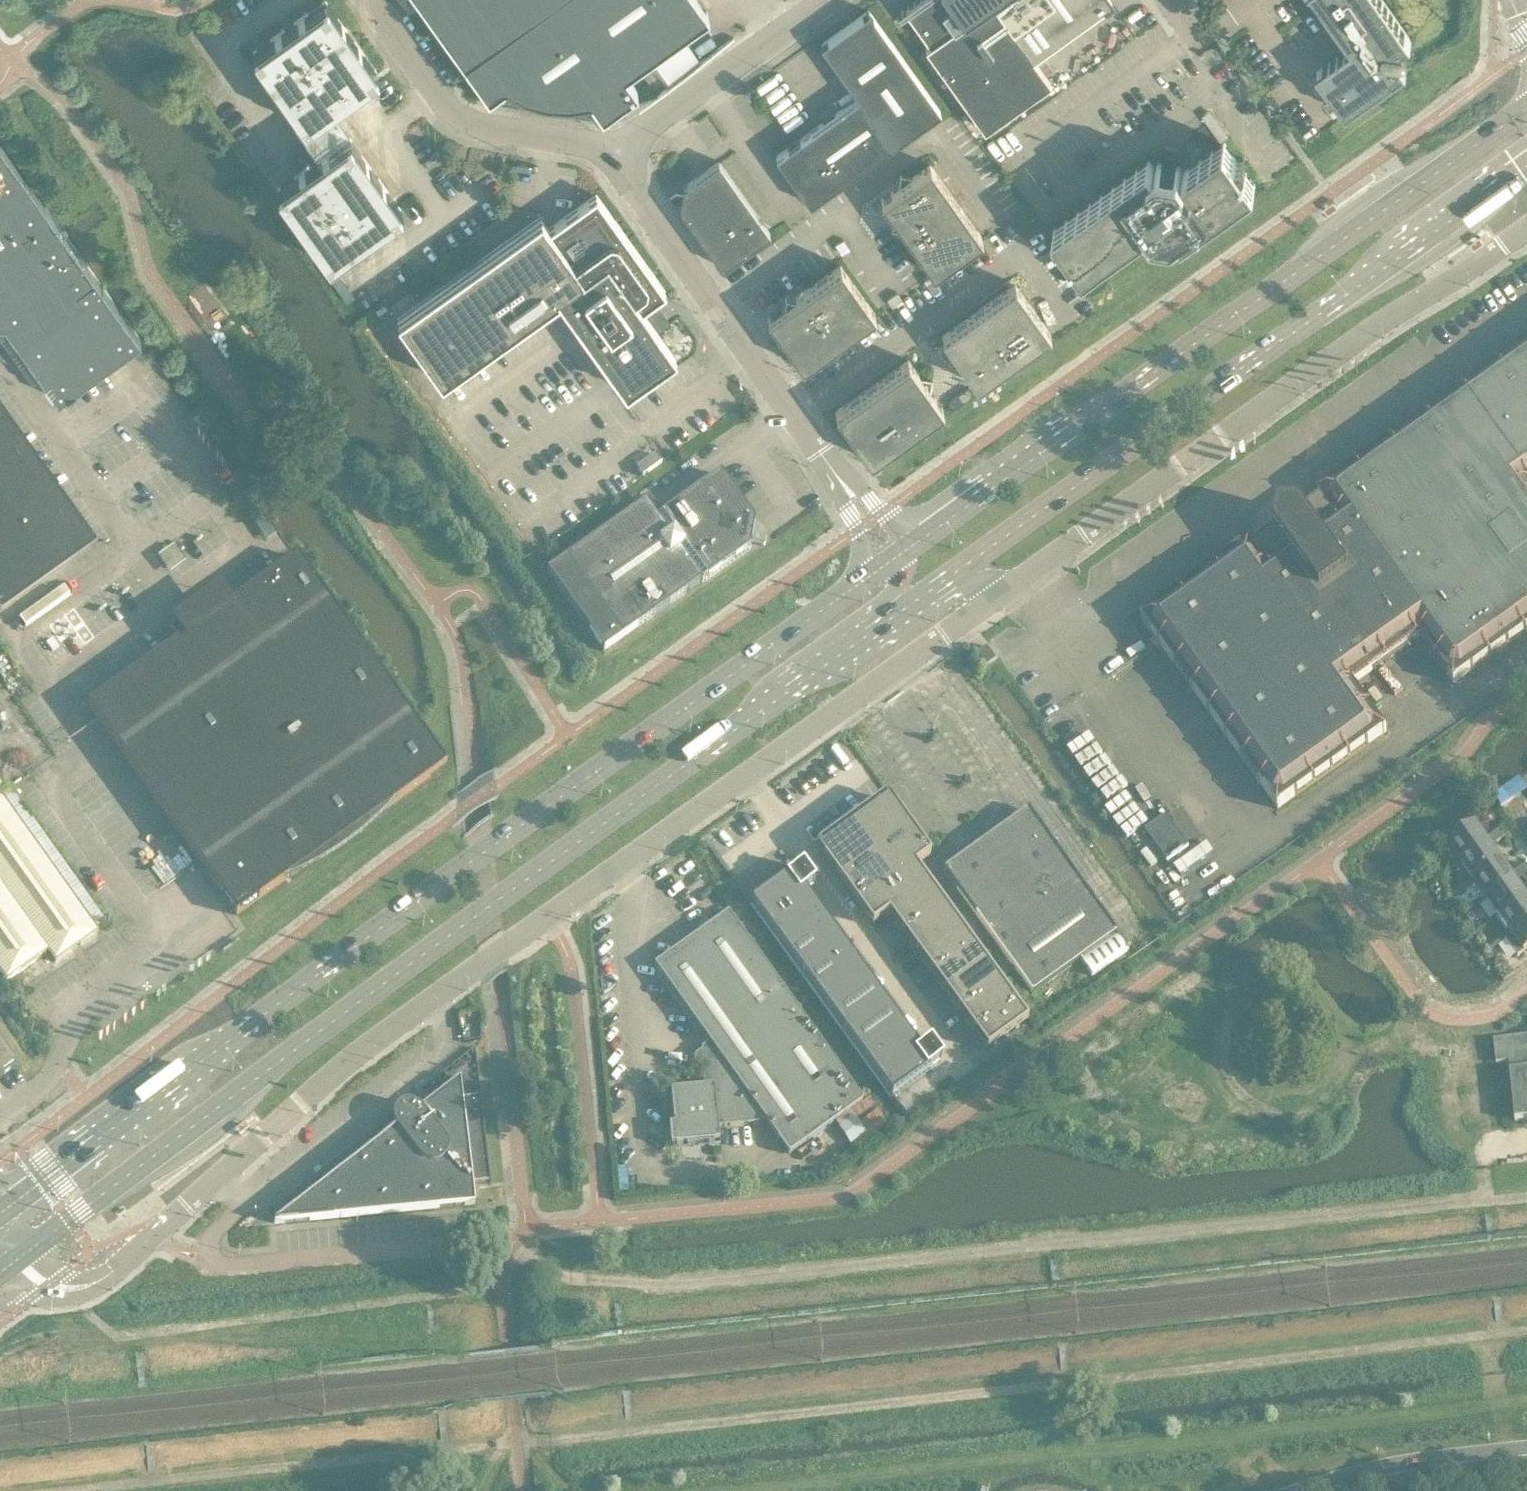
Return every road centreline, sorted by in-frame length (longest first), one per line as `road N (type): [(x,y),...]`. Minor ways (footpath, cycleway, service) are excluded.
road 1 (unclassified): [(17,1260),(37,1283),(68,1291),(109,1278),(370,1047),(996,598)]
road 2 (secondary): [(891,553),(0,1213)]
road 3 (secondary): [(17,1260),(764,707),(893,625)]
road 4 (unclassified): [(0,1117),(59,1064),(81,1007),(163,945),(48,784),(95,747),(17,637),(137,550),(0,366)]
road 5 (secondary): [(1526,106),(891,553)]
road 6 (secondary): [(960,577),(1526,165)]
road 7 (unclassified): [(996,598),(1371,328),(1526,228)]
road 8 (unclassified): [(891,553),(607,149)]
road 9 (unclassified): [(607,149),(482,126),(453,111),(369,0)]
road 10 (unclassified): [(607,149),(818,0)]
road 11 (tertiary): [(1330,1490),(1526,1455)]

